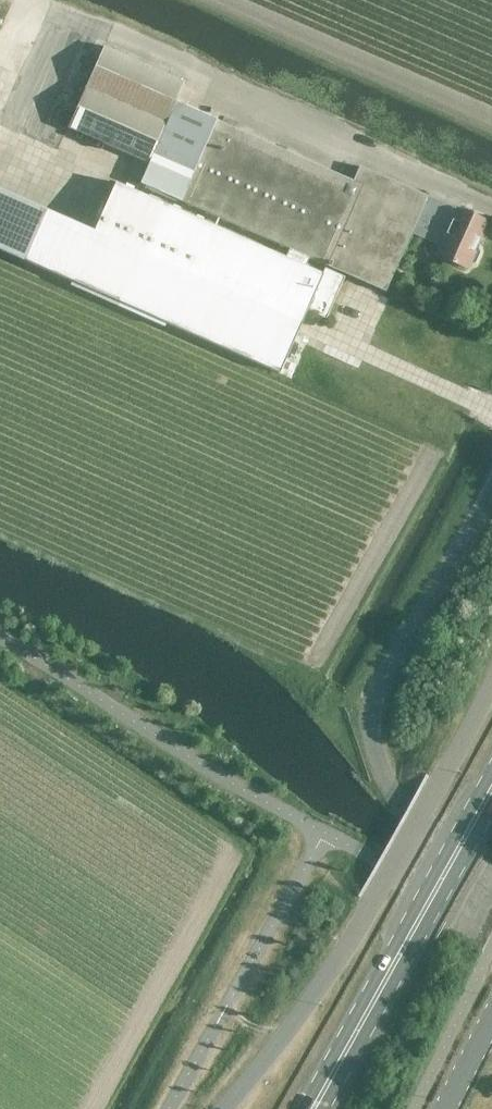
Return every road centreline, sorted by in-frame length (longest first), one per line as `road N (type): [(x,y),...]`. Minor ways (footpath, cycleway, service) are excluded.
road 1 (unclassified): [(223,1108),(329,967),(491,678)]
road 2 (track): [(44,0),(491,208)]
road 3 (unclassified): [(491,875),(391,789),(371,740),(370,709),(377,683),(491,484)]
road 4 (primary): [(491,783),(309,1108)]

